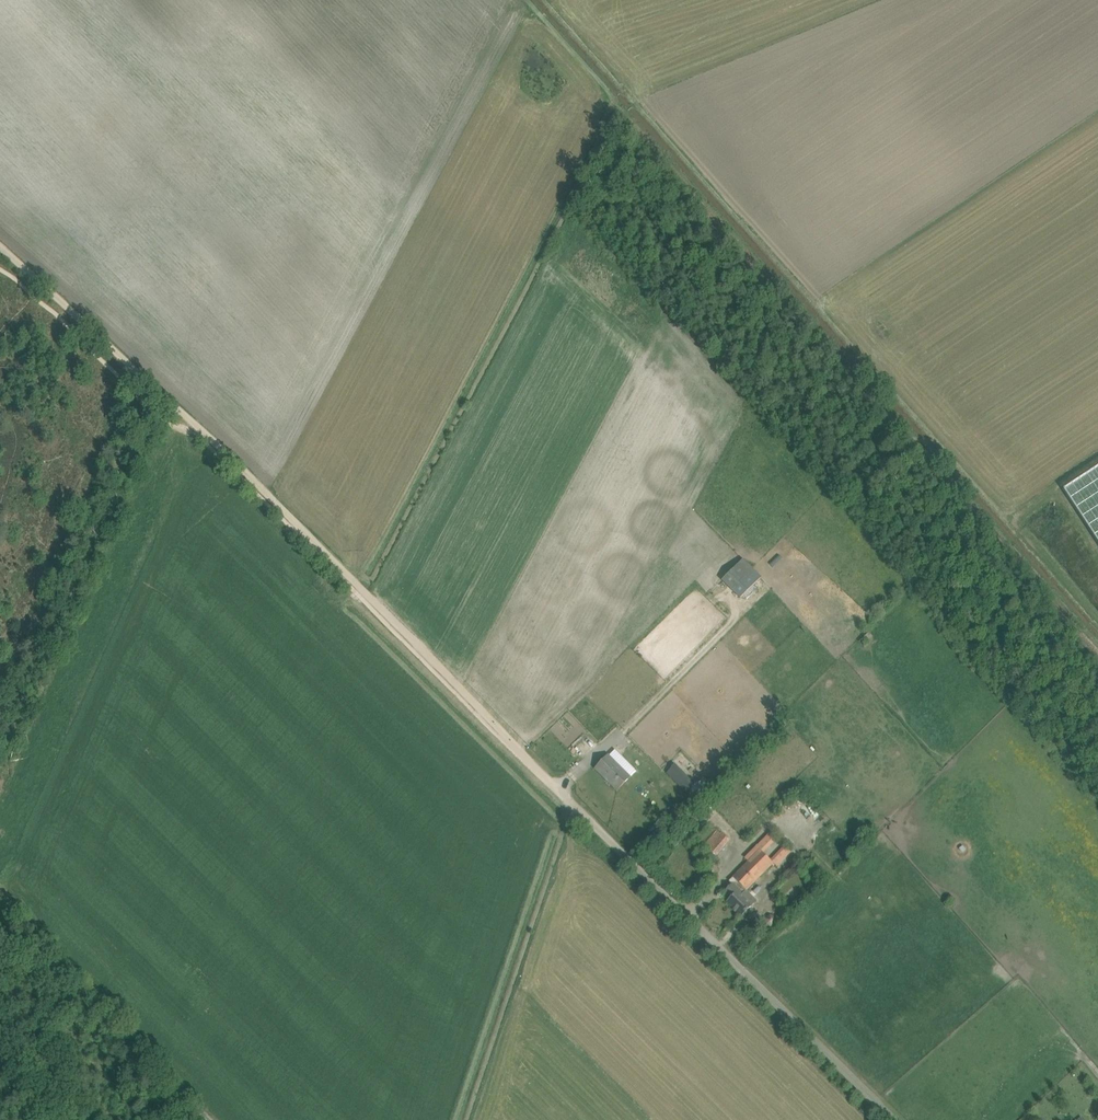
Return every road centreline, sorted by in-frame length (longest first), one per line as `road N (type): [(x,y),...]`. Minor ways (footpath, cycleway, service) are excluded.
road 1 (track): [(561,792),(194,412),(0,247)]
road 2 (unclassified): [(895,1119),(561,792)]

